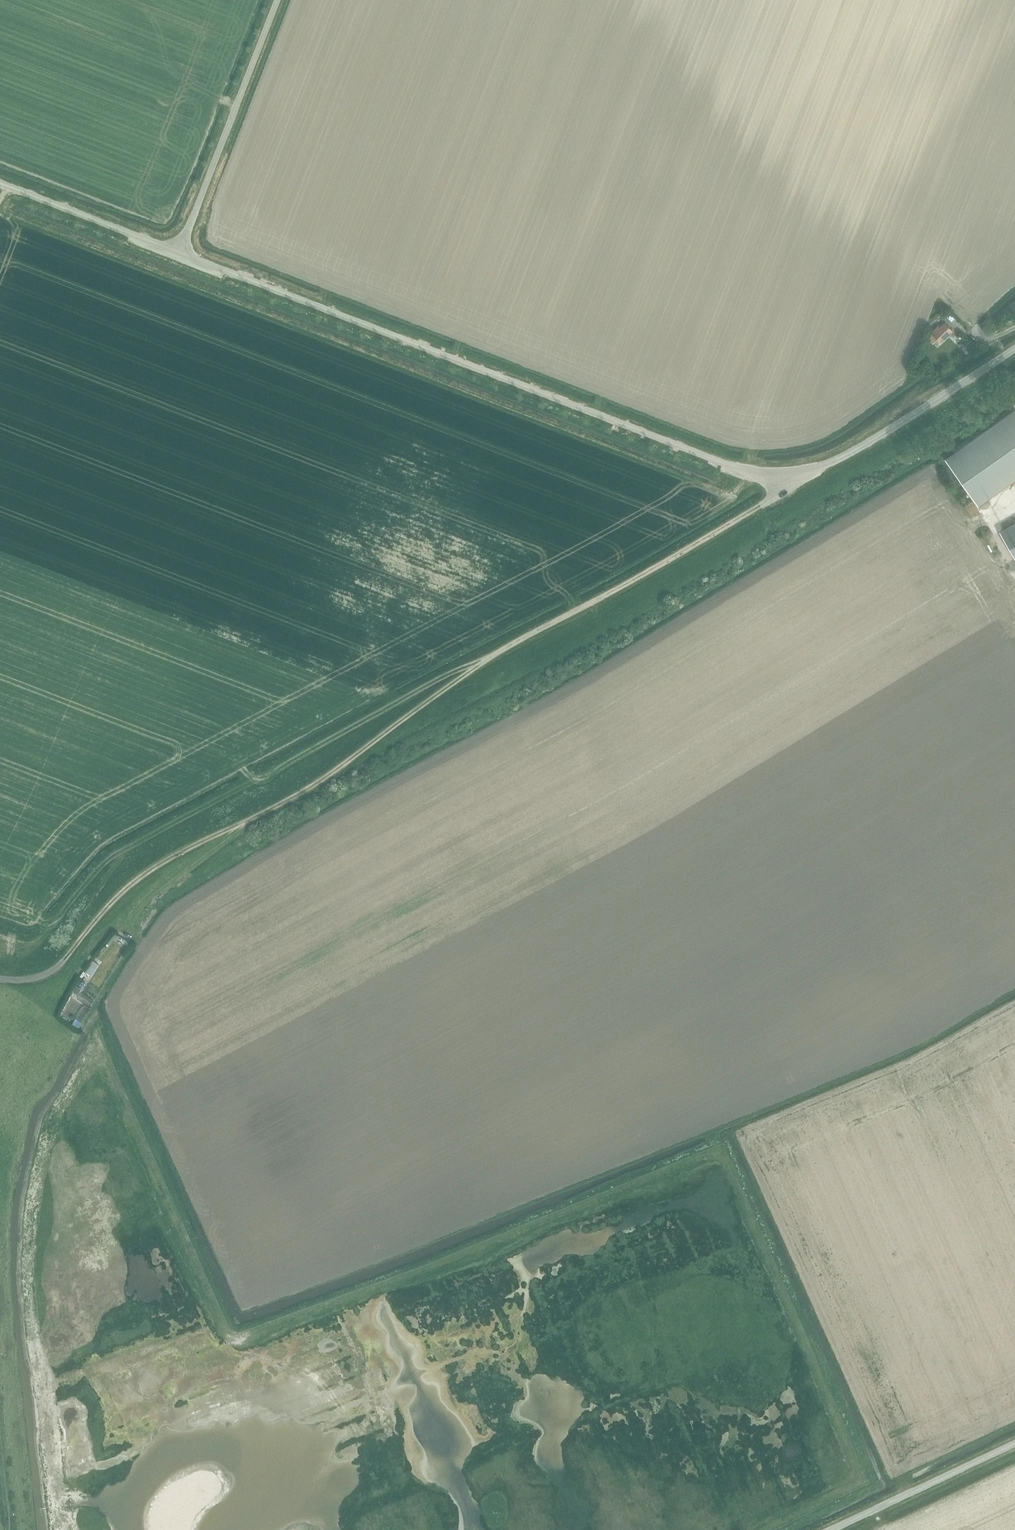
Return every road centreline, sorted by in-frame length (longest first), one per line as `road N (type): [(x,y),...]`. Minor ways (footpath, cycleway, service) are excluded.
road 1 (track): [(135,926),(241,824),(320,783),(493,656),(775,496),(784,477)]
road 2 (tertiary): [(784,477),(750,473),(178,254)]
road 3 (track): [(78,942),(91,903),(139,839),(98,872),(45,937),(31,943),(0,935)]
road 4 (unclassified): [(178,254),(277,0)]
road 5 (tertiary): [(784,477),(844,455),(1014,344)]
road 6 (track): [(241,824),(127,886),(63,962)]
road 7 (unclassified): [(828,1529),(1014,1442)]
road 8 (tertiary): [(178,254),(0,187)]

